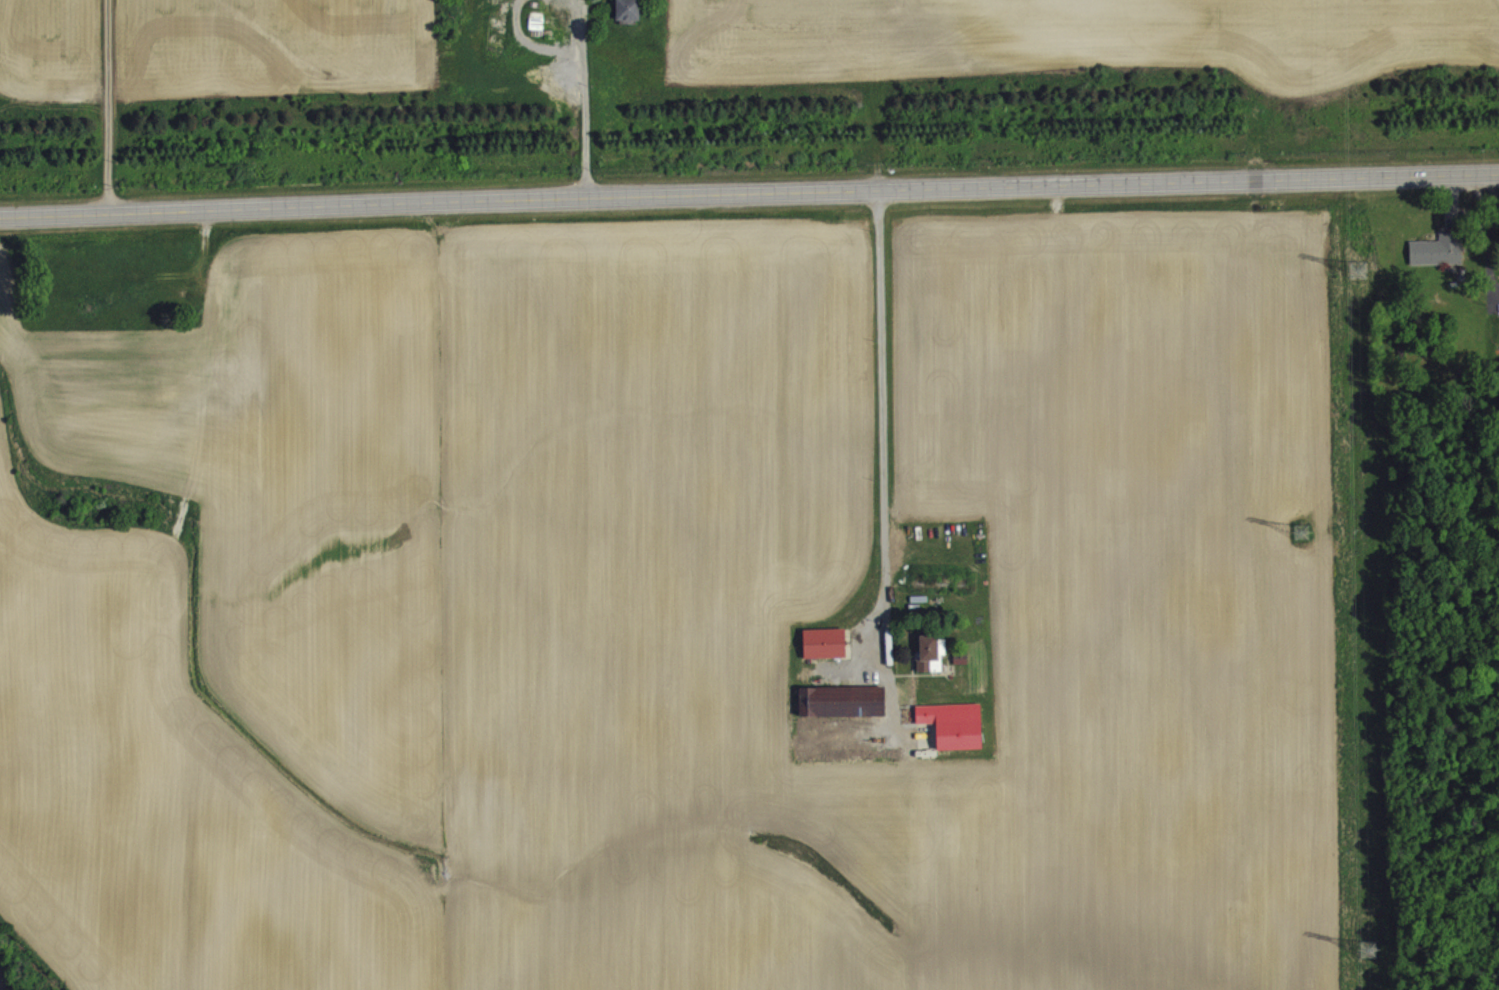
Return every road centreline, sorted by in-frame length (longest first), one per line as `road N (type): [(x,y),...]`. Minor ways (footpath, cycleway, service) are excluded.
road 1 (tertiary): [(0,216),(1498,174)]

